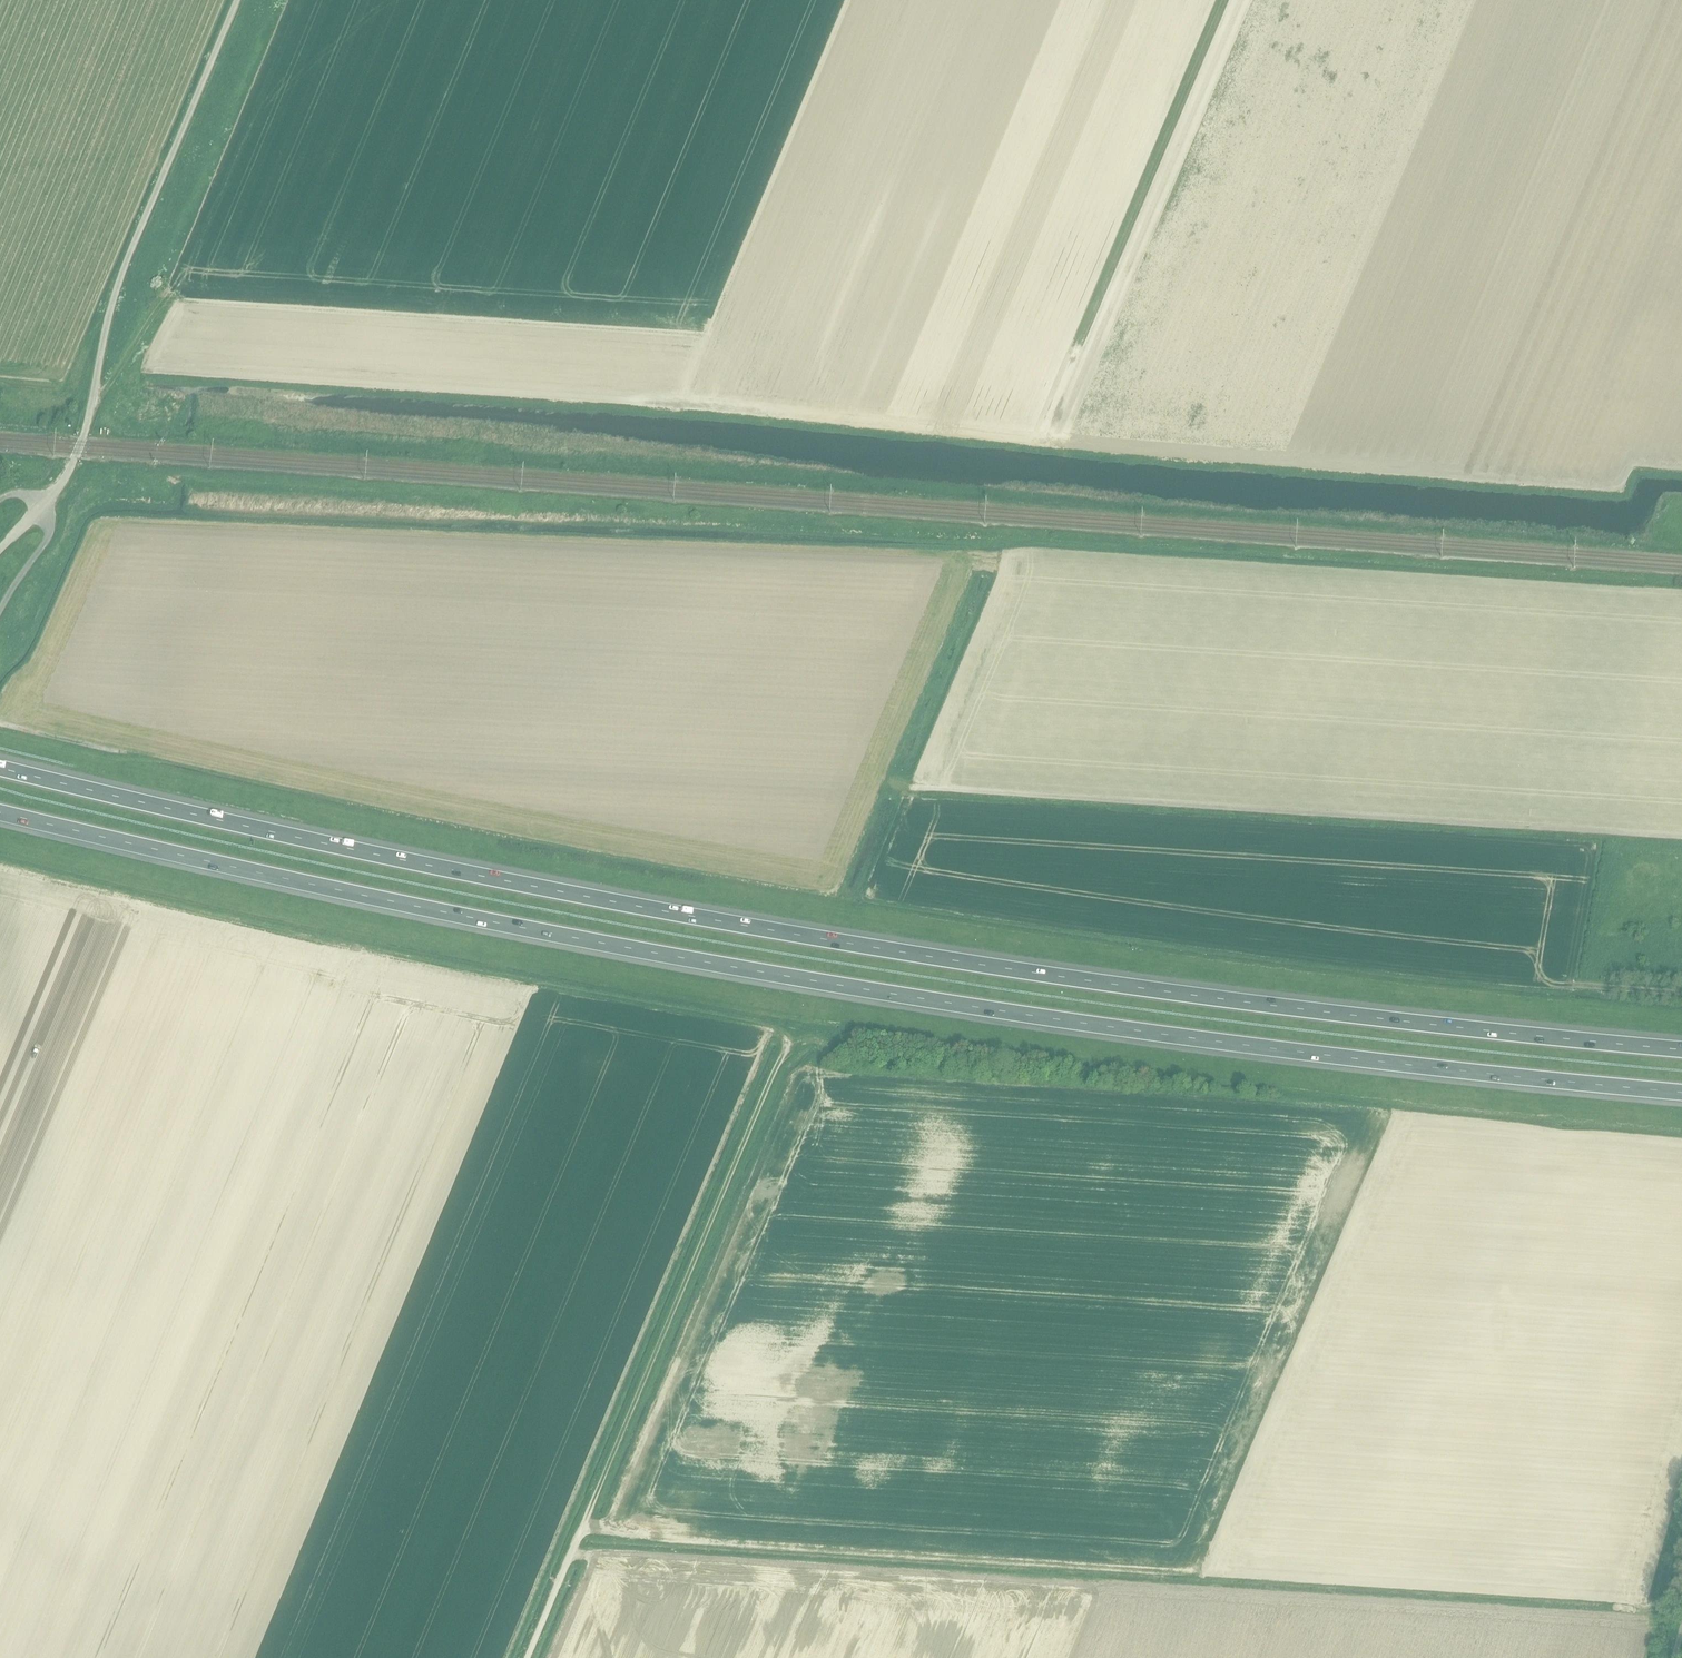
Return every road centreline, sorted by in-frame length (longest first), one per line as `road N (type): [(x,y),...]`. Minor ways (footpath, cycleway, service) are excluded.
road 1 (motorway): [(1681,1049),(1365,1016),(812,935),(478,875),(0,765)]
road 2 (motorway): [(0,810),(309,883),(805,980),(1347,1057),(1681,1092)]
road 3 (track): [(1681,835),(911,787)]
road 4 (unclassified): [(0,549),(74,460),(112,297),(237,0)]
road 5 (track): [(789,1041),(585,1524)]
road 6 (track): [(1078,345),(1223,0)]
road 7 (track): [(0,722),(143,754)]
road 8 (unclassified): [(528,1657),(585,1524)]

